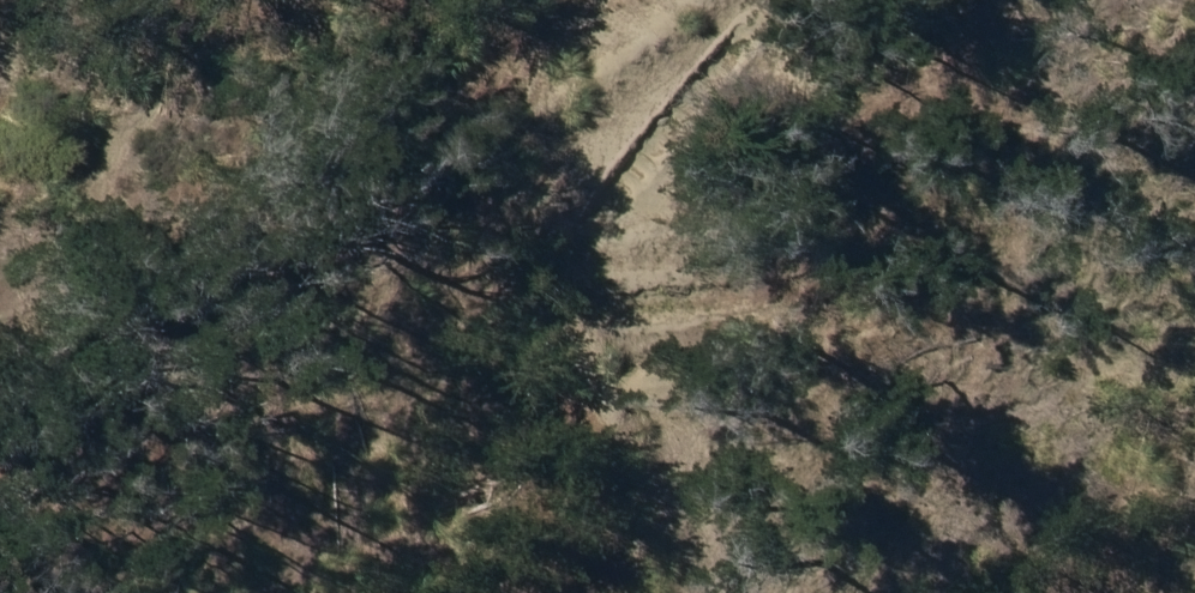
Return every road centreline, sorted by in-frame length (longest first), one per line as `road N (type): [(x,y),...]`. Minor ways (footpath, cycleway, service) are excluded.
road 1 (track): [(246,592),(543,140),(706,0)]
road 2 (track): [(492,222),(532,271),(601,397),(656,592)]

